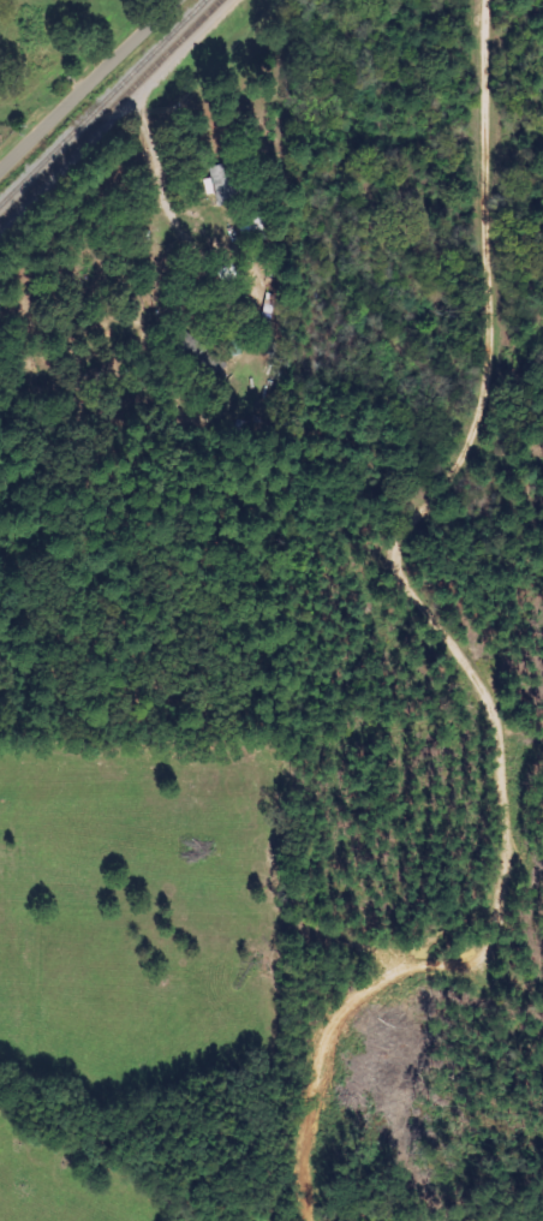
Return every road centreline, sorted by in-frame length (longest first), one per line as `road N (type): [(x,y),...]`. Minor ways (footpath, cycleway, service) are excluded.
road 1 (residential): [(0,168),(174,0)]

